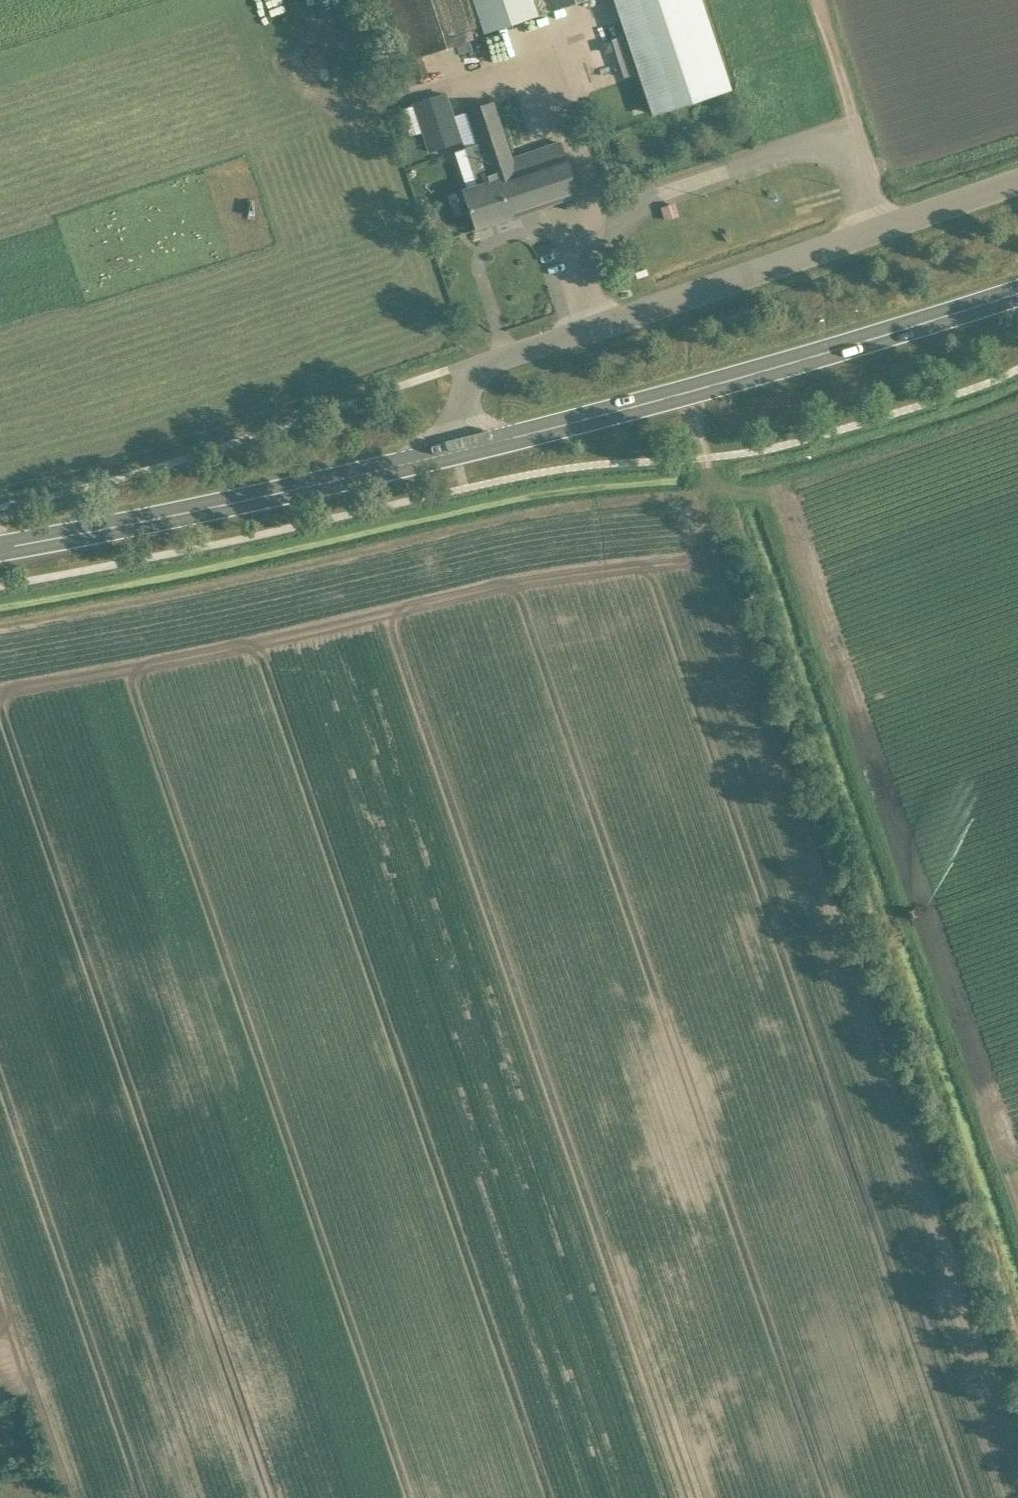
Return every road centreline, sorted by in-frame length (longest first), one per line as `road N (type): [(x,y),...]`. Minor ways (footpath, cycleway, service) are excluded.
road 1 (unclassified): [(1017,185),(470,371)]
road 2 (primary): [(461,449),(1017,292)]
road 3 (primary): [(0,546),(461,449)]
road 4 (track): [(856,119),(817,0)]

